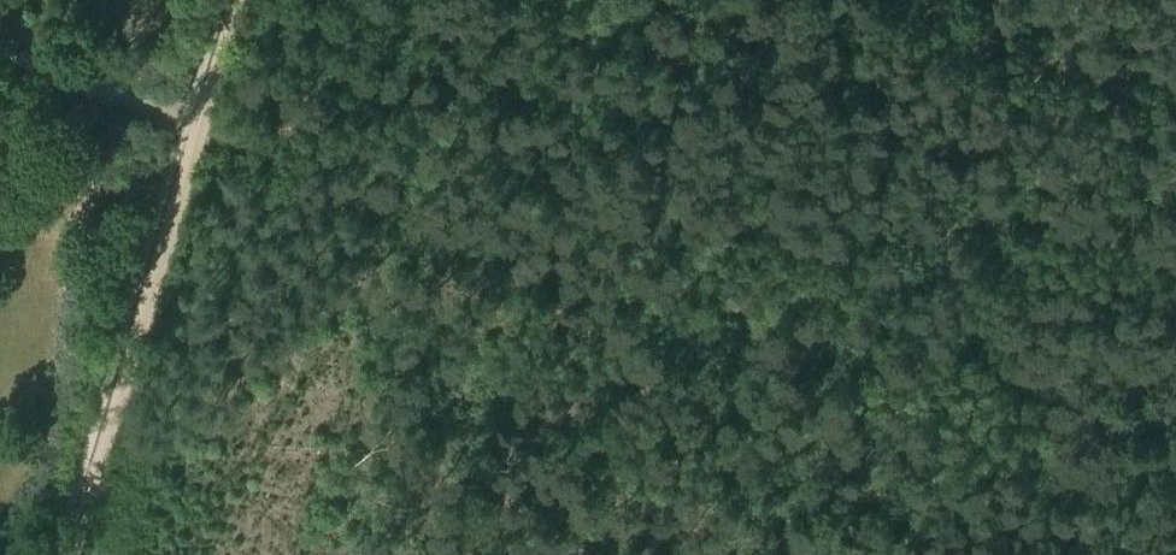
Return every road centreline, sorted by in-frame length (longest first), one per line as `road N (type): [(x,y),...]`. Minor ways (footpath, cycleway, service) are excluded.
road 1 (track): [(238,0),(71,554)]

